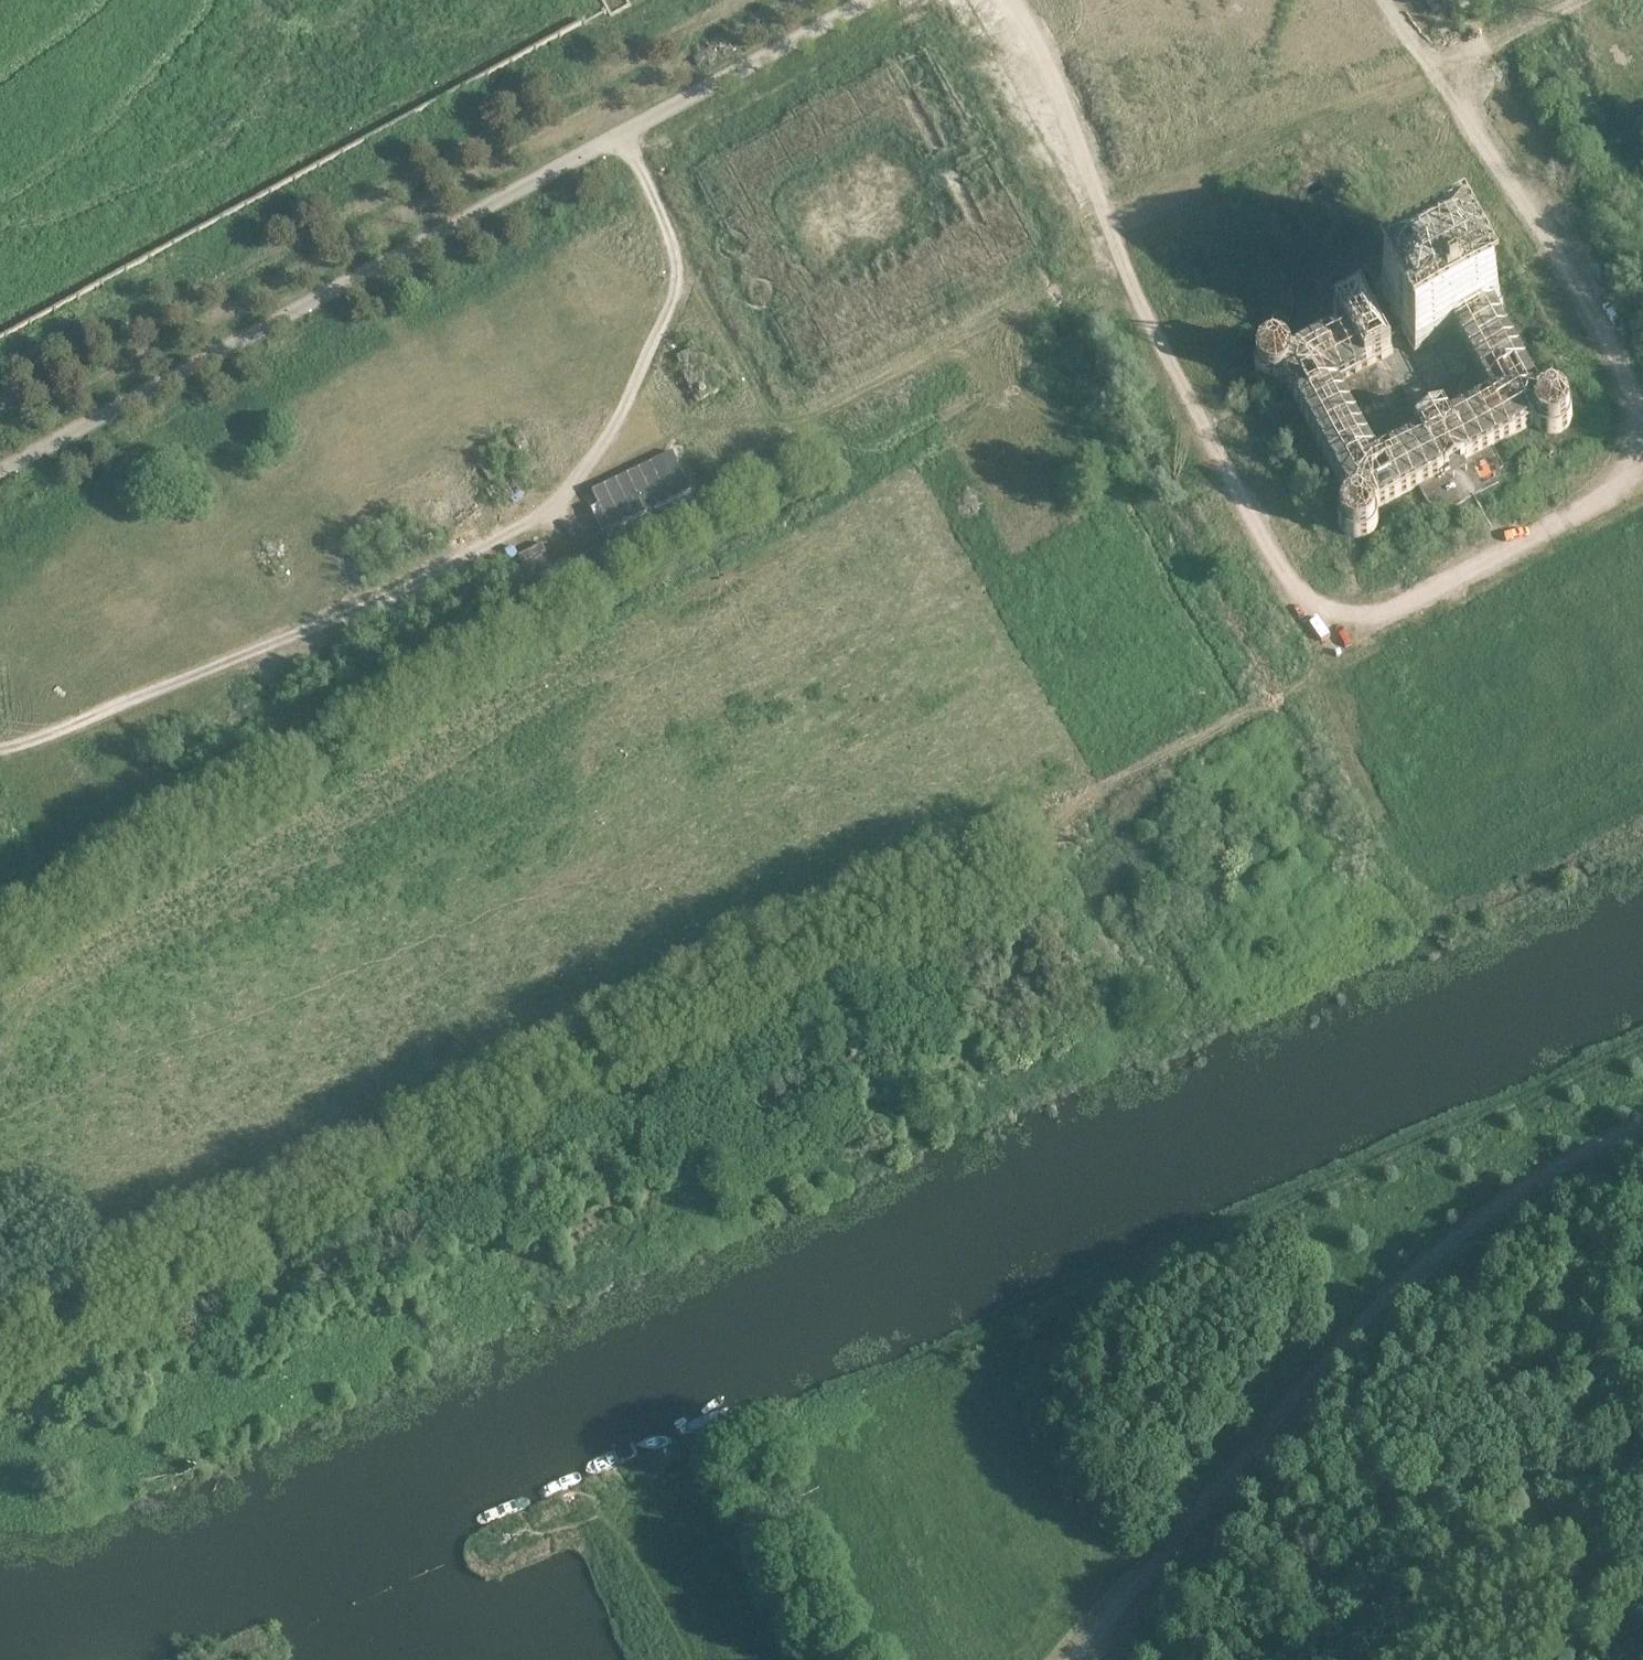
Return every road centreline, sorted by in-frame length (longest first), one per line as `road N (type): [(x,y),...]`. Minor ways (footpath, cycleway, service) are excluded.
road 1 (track): [(1642,455),(1636,480),(1375,615),(1316,602),(1256,539),(1124,277),(1052,58),(1003,0)]
road 2 (track): [(1424,55),(1473,107),(1642,388)]
road 3 (track): [(1424,55),(1565,0)]

